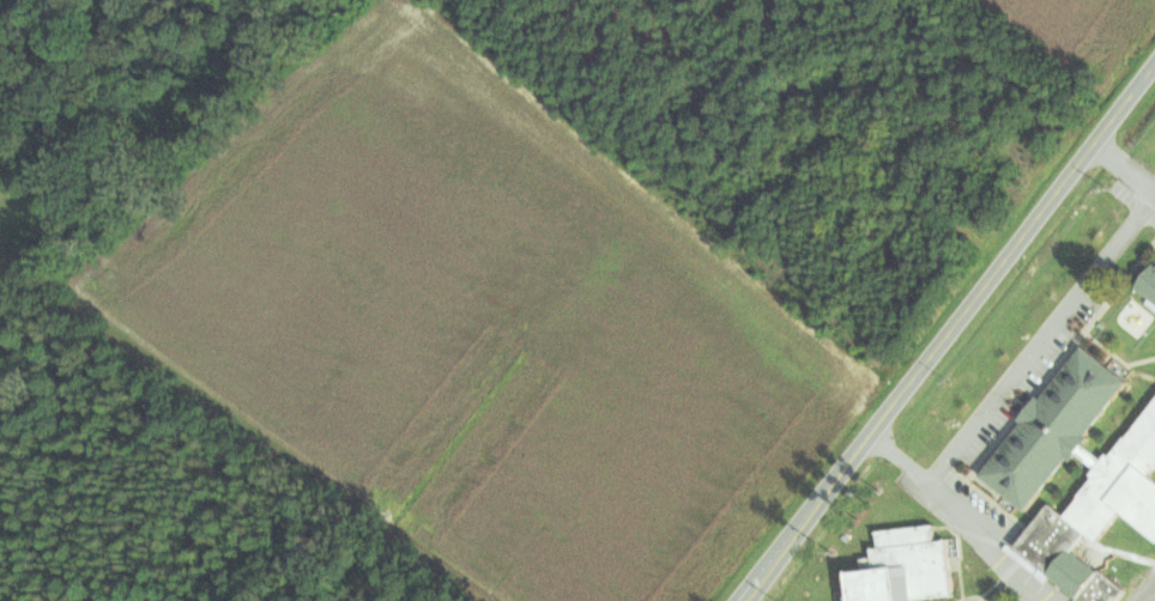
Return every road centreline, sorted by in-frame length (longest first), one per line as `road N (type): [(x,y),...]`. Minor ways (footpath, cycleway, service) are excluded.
road 1 (primary): [(769,565),(1154,63)]

